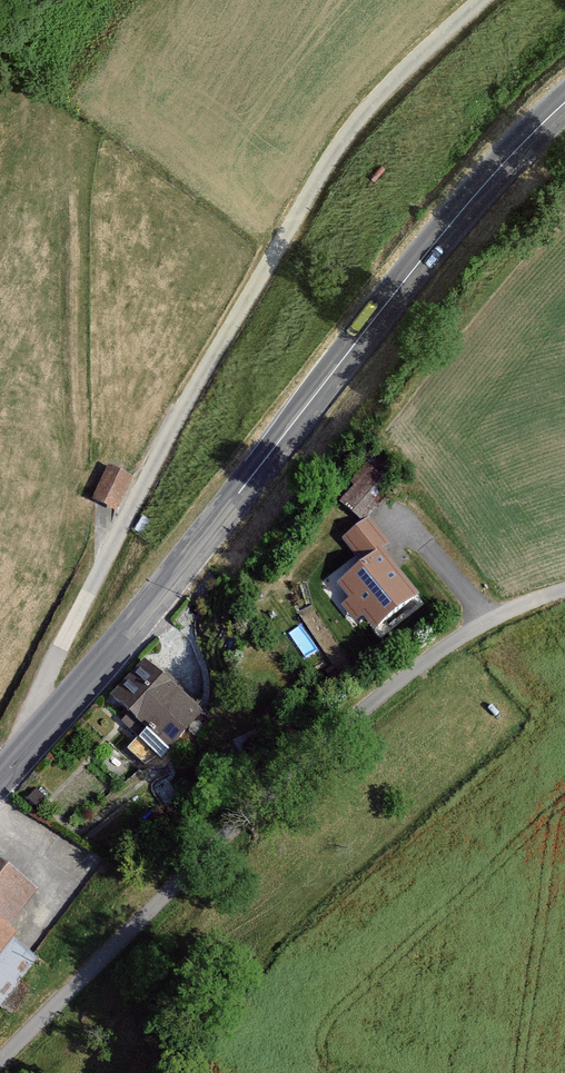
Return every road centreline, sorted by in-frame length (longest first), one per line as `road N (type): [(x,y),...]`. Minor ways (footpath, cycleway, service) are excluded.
road 1 (secondary): [(564,102),(476,194),(238,493),(0,768)]
road 2 (track): [(34,730),(34,694),(141,481),(330,159),(394,79),(481,0)]
road 3 (track): [(564,592),(472,627),(343,721)]

